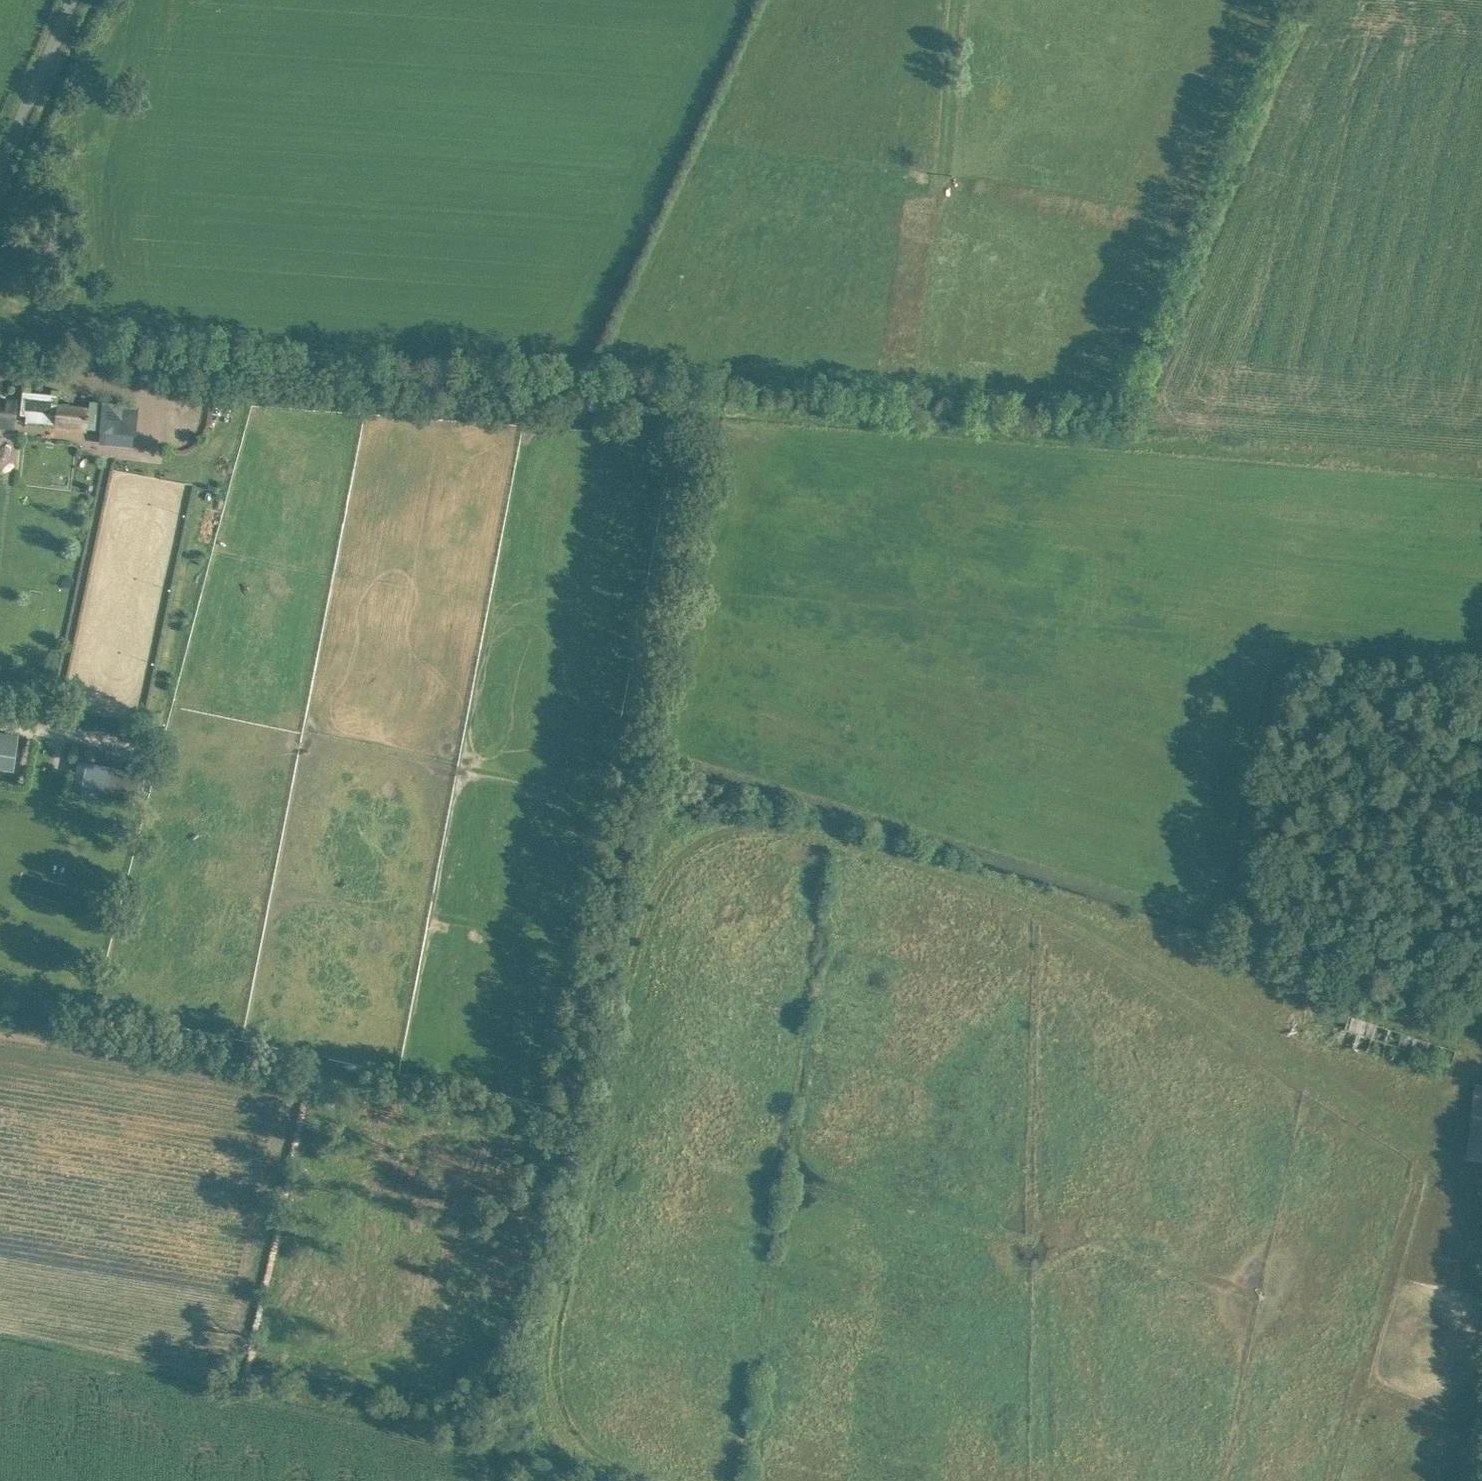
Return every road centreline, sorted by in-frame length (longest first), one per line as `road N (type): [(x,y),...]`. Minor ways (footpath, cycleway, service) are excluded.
road 1 (unclassified): [(0,174),(76,0)]

